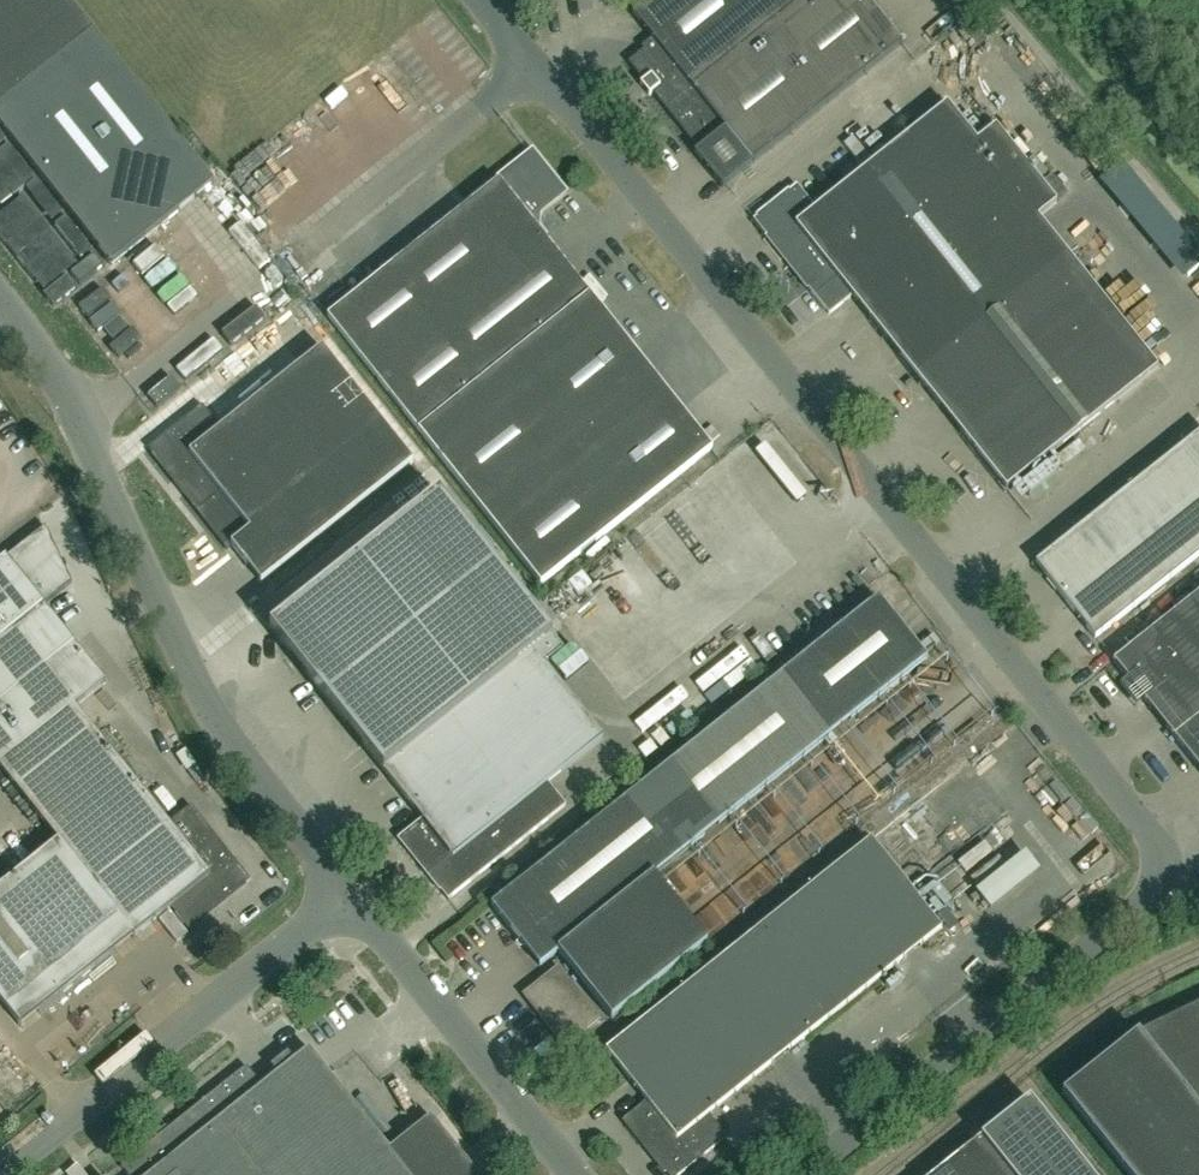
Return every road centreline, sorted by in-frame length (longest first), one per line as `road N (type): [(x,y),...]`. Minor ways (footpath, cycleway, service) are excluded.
road 1 (unclassified): [(534,63),(1145,827),(1158,864),(1137,908),(802,1174)]
road 2 (unclassified): [(338,873),(217,720),(68,396),(0,296)]
road 3 (unclassified): [(0,1150),(338,873)]
road 4 (unclassified): [(576,1174),(338,873)]
road 5 (residential): [(315,237),(534,63)]

